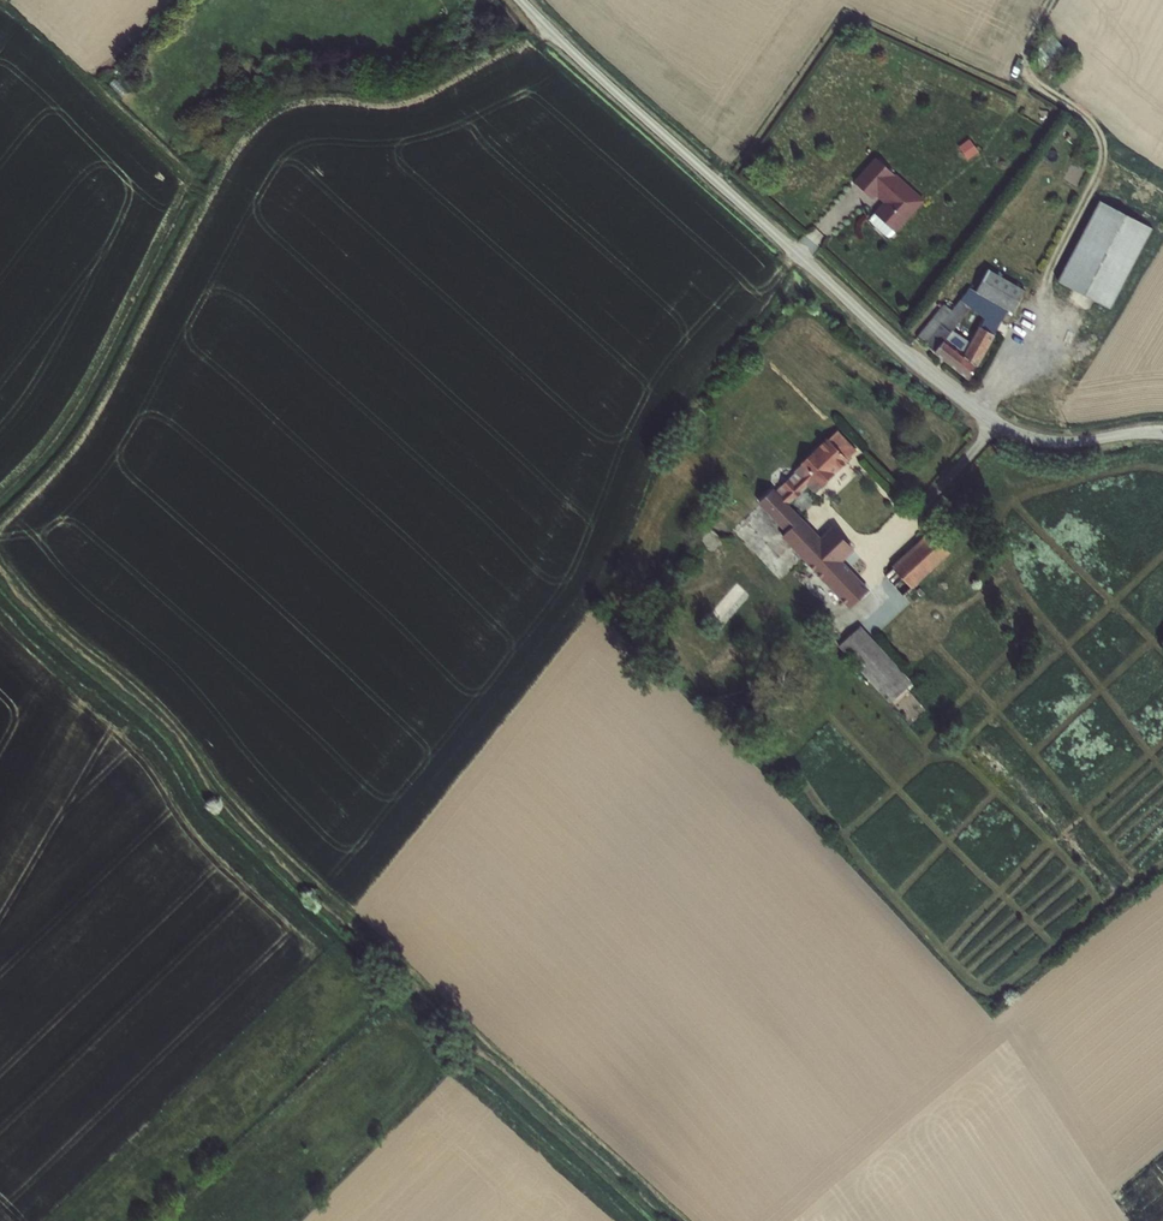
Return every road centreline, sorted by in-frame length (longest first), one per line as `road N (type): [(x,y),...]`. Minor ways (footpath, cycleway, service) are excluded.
road 1 (residential): [(521,0),(972,406)]
road 2 (track): [(1057,0),(1021,78),(1107,135),(972,406)]
road 3 (unclassified): [(972,406),(1046,440),(1162,432)]

